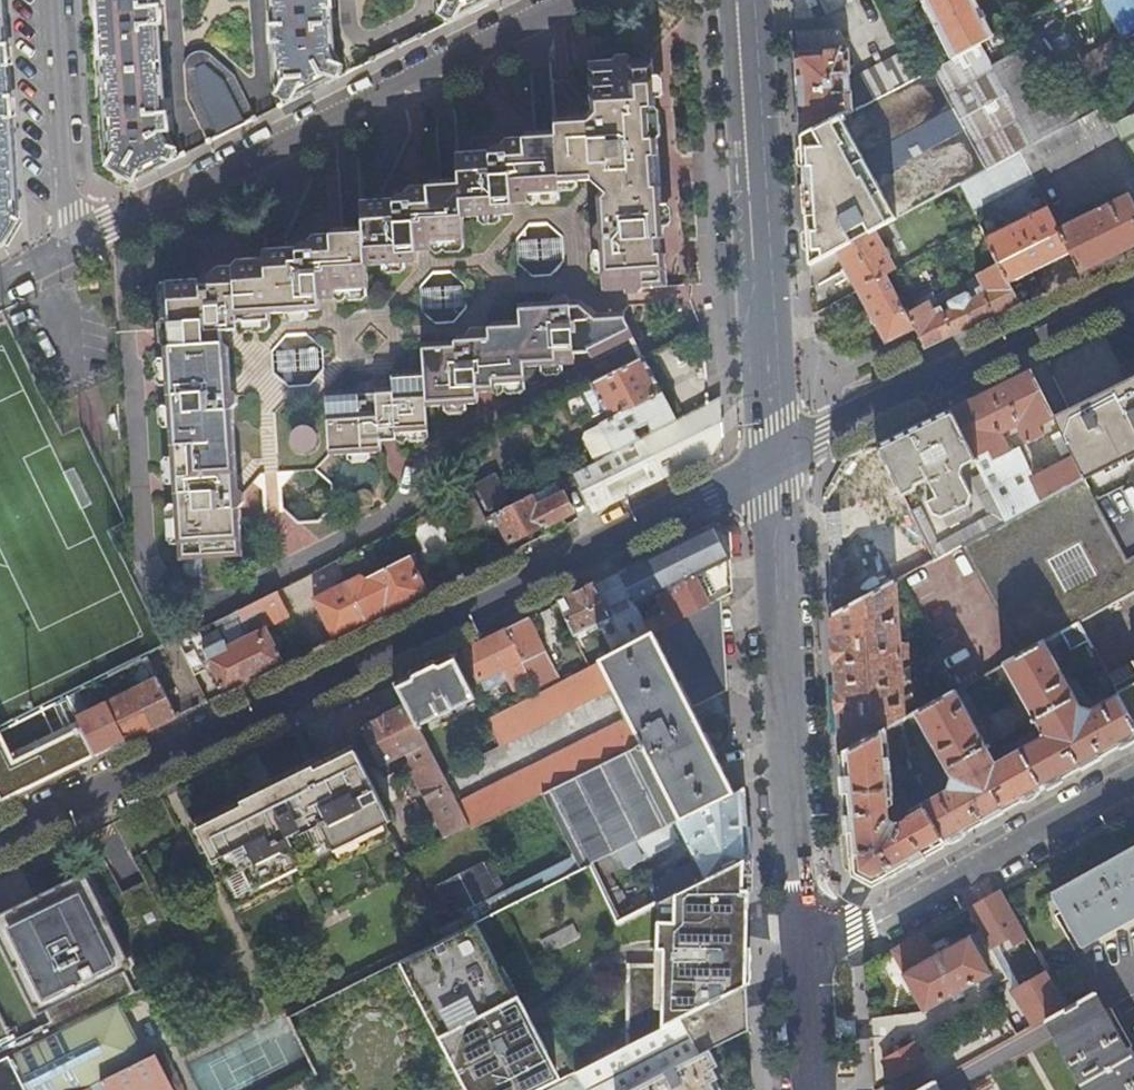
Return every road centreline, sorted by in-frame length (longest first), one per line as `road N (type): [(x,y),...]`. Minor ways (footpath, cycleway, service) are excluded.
road 1 (tertiary): [(0,837),(769,458)]
road 2 (residential): [(568,0),(67,248)]
road 3 (secondary): [(806,949),(769,458)]
road 4 (secondary): [(769,458),(777,405),(752,0)]
road 5 (tertiary): [(769,458),(1133,280)]
road 6 (residential): [(1133,779),(806,949)]
road 7 (residential): [(67,248),(48,0)]
road 8 (secondary): [(815,1089),(806,949)]

